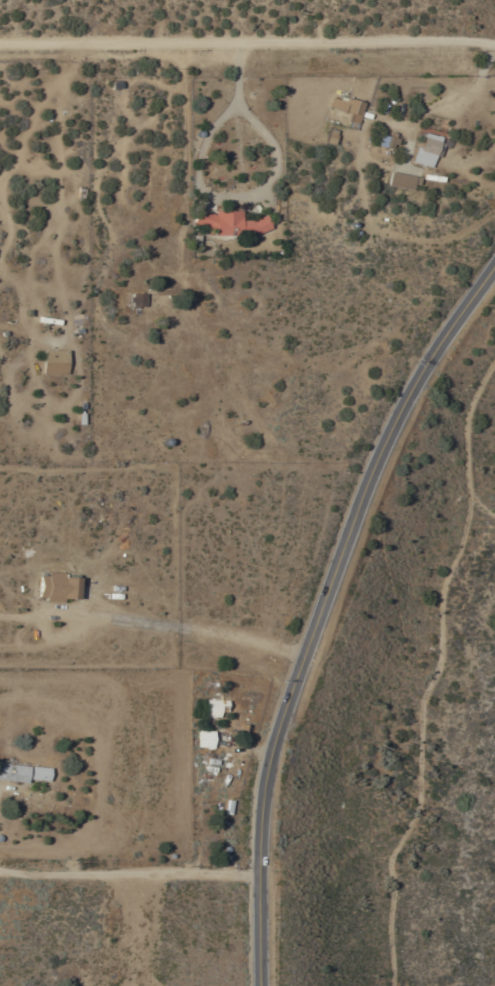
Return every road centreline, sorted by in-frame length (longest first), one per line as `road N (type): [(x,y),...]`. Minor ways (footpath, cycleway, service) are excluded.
road 1 (tertiary): [(494,265),(431,358),(372,468),(285,705),(259,820),(259,985)]
road 2 (residential): [(182,46),(187,95),(186,219),(177,255),(192,294),(181,325),(144,349),(111,329),(94,302),(120,237),(102,218),(97,191),(104,163),(145,122),(127,113),(119,92),(132,81),(187,95)]
road 3 (residential): [(0,49),(494,45)]
road 4 (residential): [(0,871),(259,874)]
road 5 (residential): [(307,650),(186,630)]

